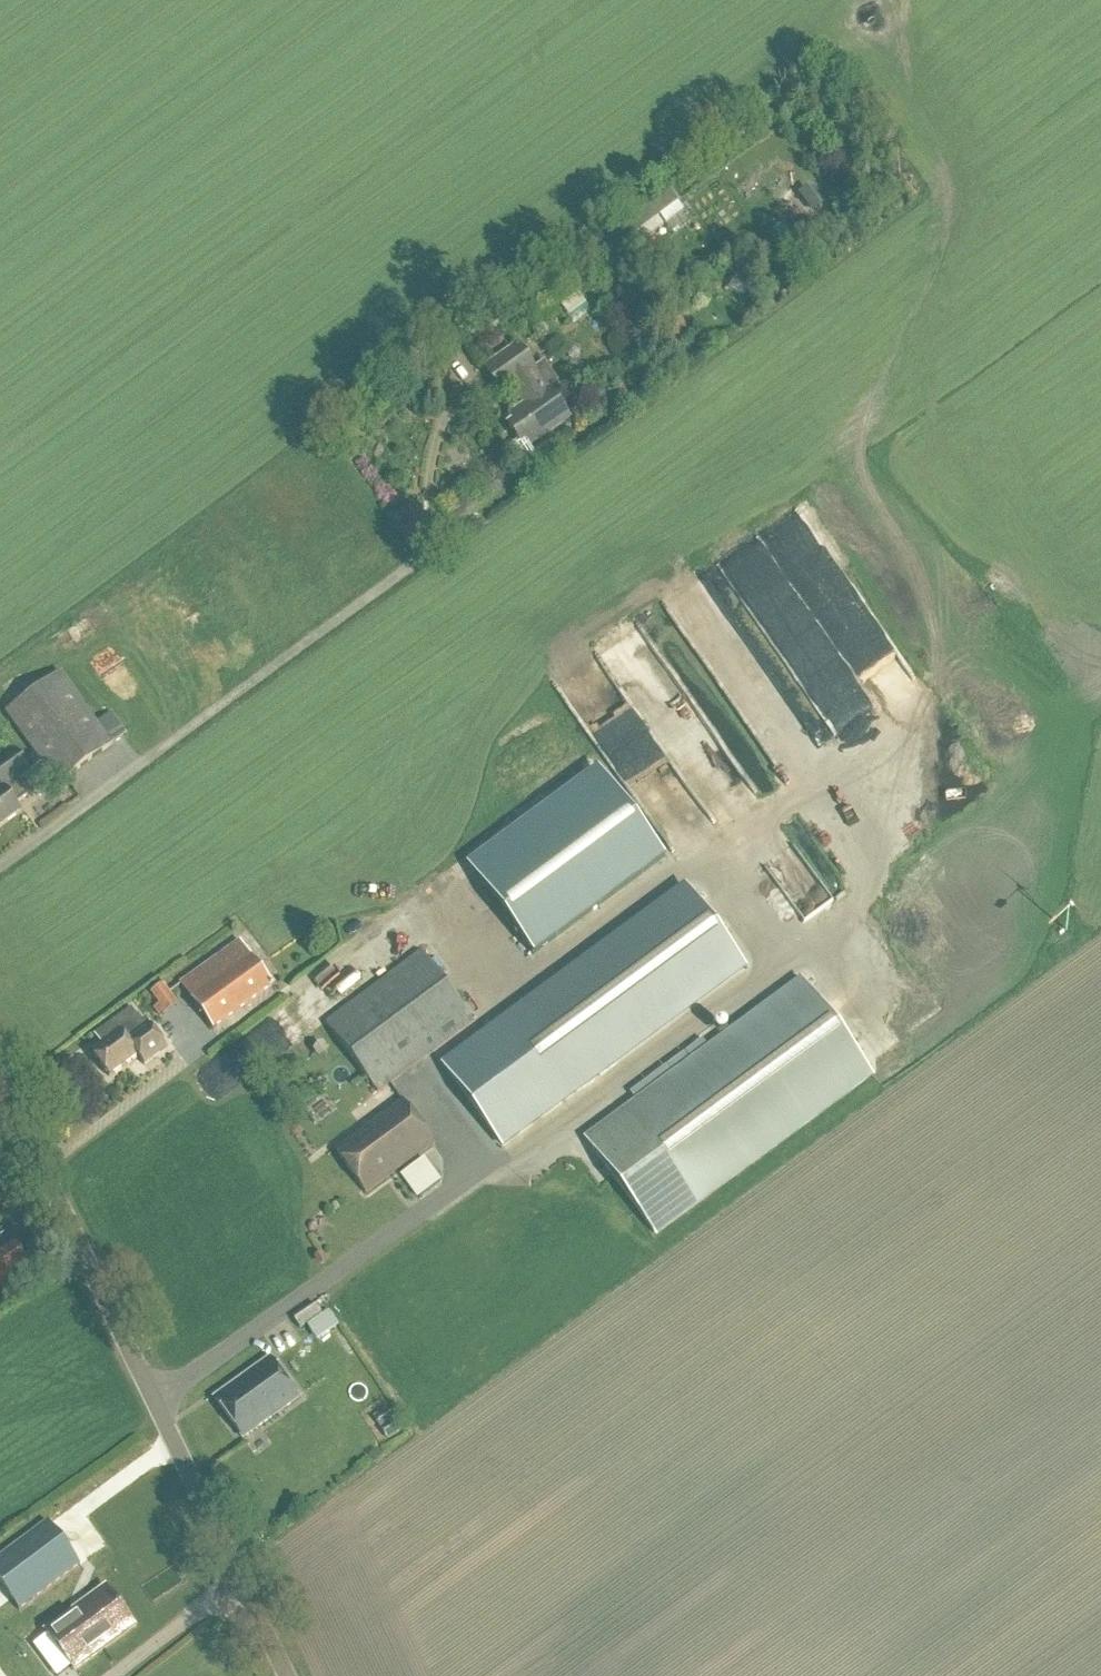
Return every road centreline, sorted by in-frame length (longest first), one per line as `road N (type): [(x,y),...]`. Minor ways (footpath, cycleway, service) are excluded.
road 1 (unclassified): [(287,1675),(0,1079)]

